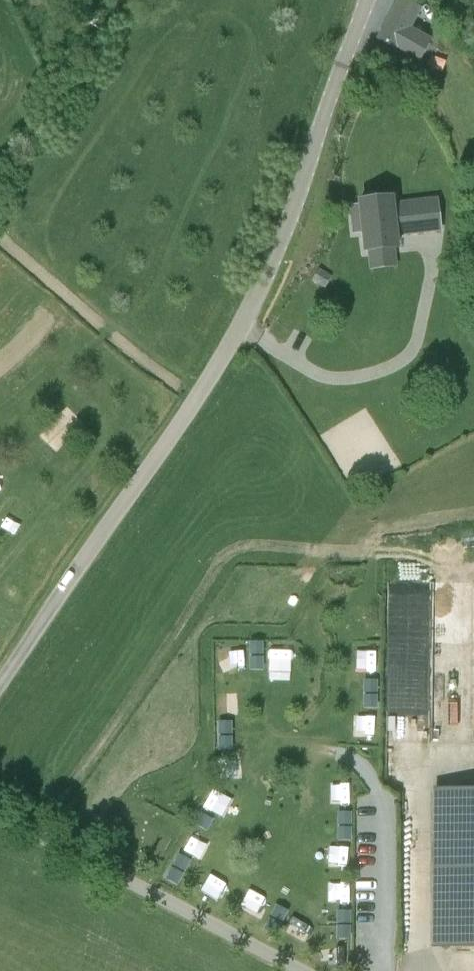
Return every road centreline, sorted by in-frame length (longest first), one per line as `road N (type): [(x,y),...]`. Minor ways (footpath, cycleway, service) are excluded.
road 1 (unclassified): [(0,683),(247,317),(367,0)]

